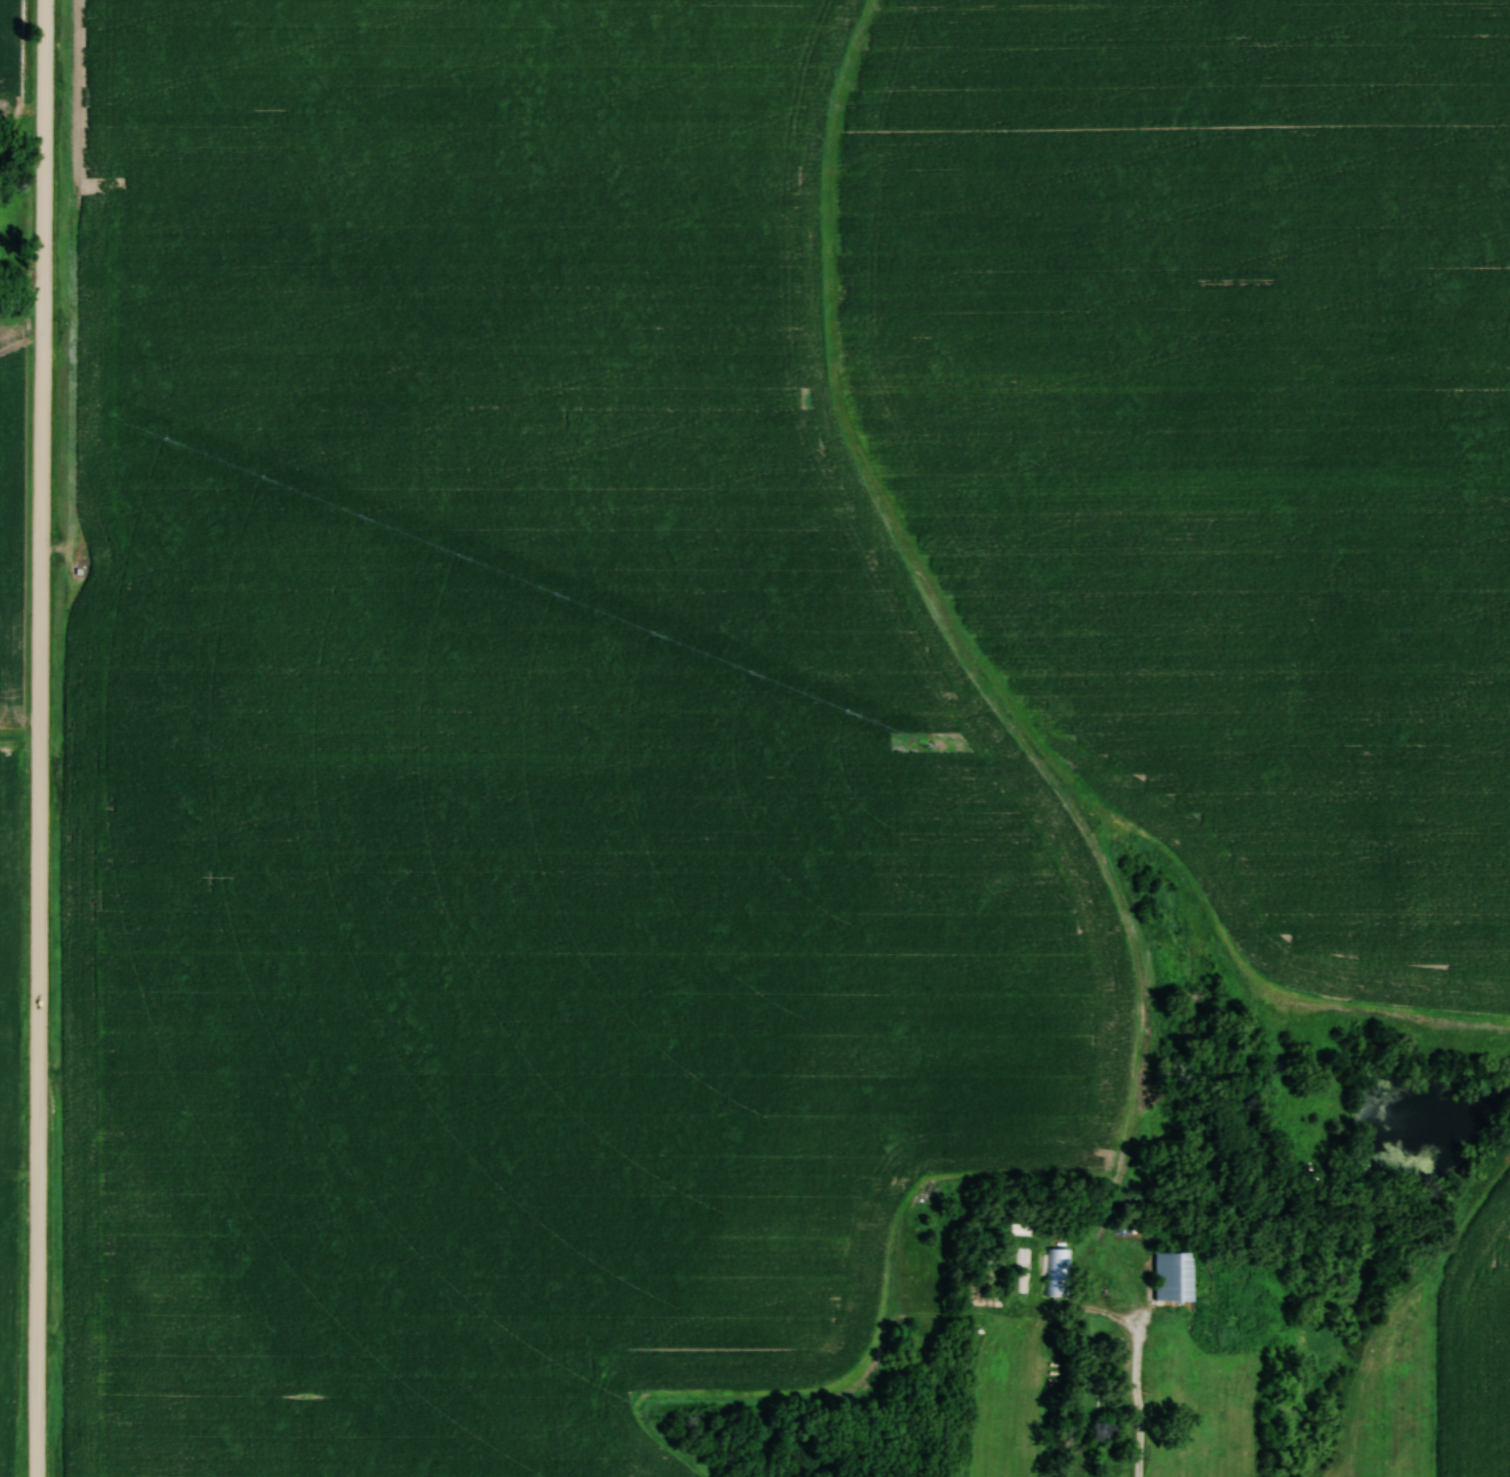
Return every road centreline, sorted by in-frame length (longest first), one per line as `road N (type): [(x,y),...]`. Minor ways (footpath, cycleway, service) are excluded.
road 1 (residential): [(40,1476),(49,0)]

